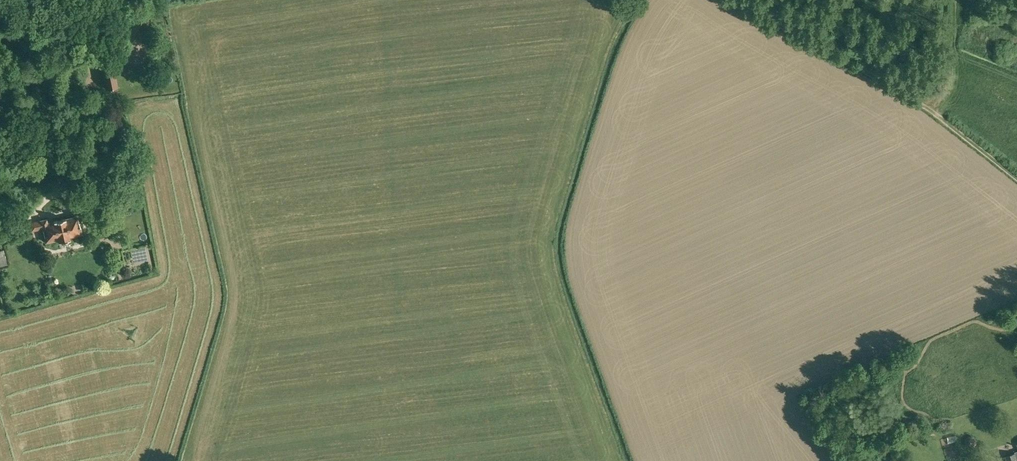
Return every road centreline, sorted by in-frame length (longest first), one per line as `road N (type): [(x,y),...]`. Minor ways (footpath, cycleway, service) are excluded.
road 1 (track): [(738,0),(929,109)]

